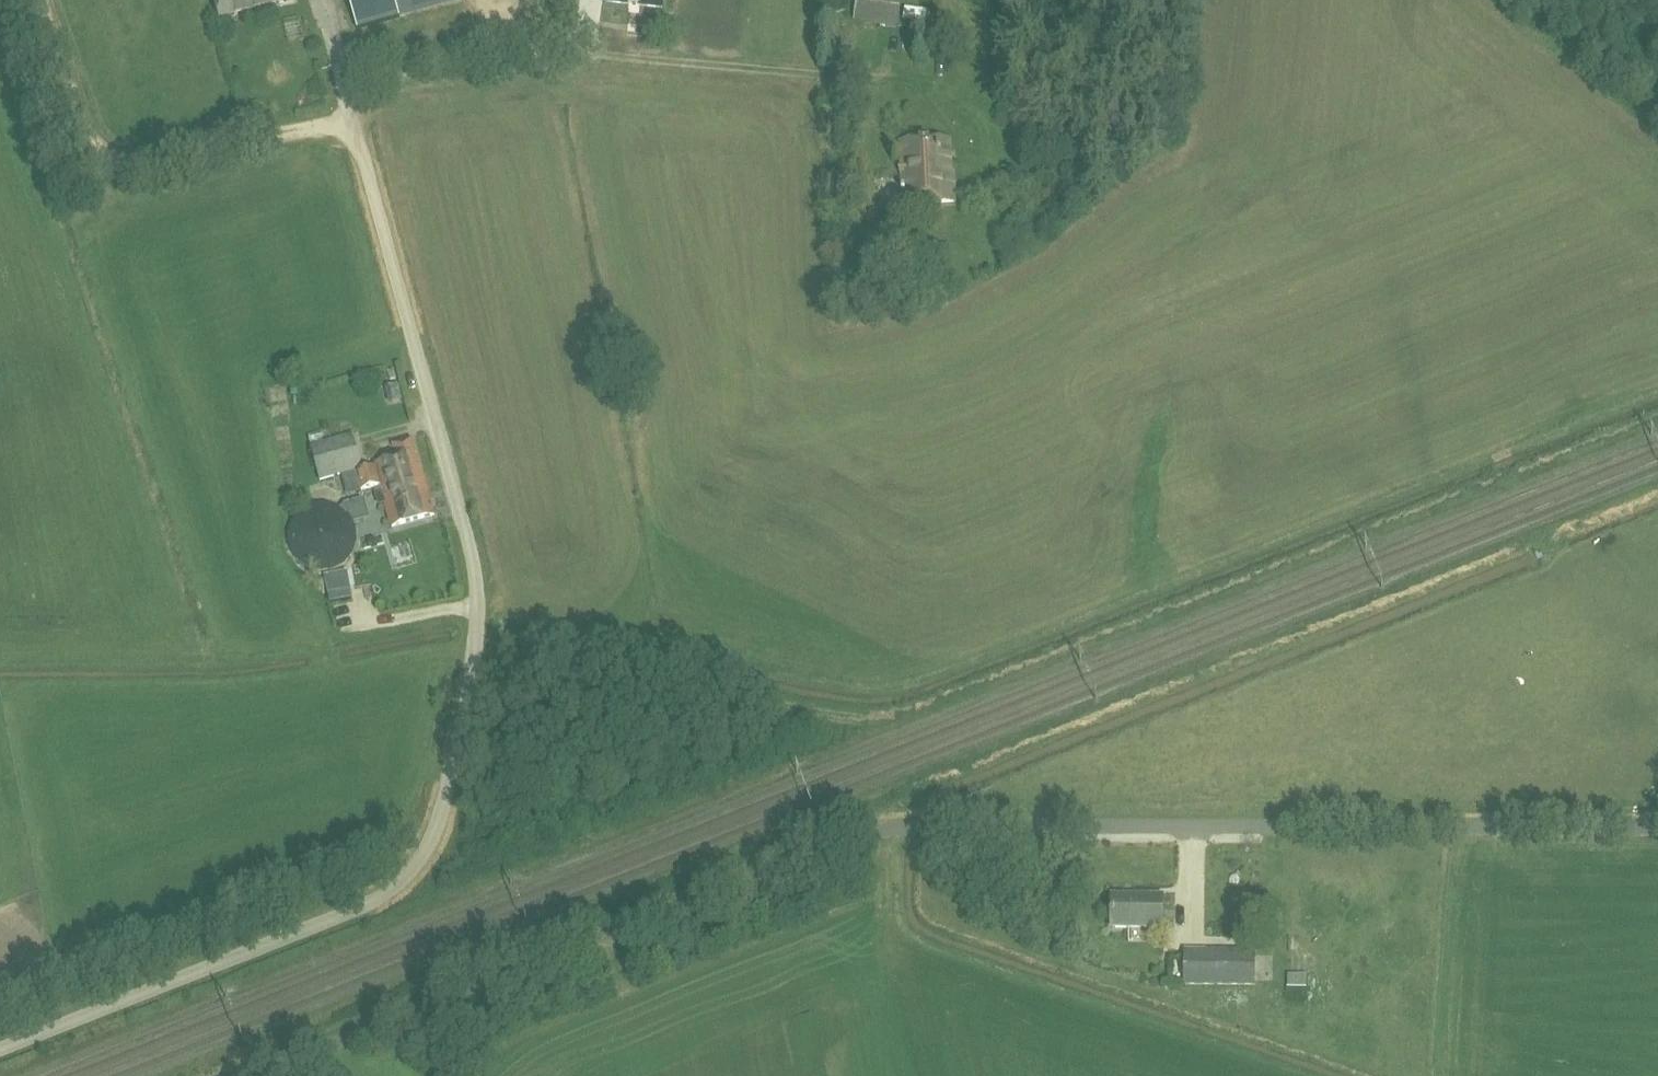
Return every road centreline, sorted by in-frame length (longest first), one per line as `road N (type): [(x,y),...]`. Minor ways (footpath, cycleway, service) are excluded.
road 1 (unclassified): [(239,1075),(885,826),(1657,838)]
road 2 (residential): [(0,1048),(354,911),(387,891),(434,834),(474,647),(476,585),(353,115)]
road 3 (track): [(851,75),(540,50),(343,81),(353,115),(135,165),(93,143),(41,0)]

